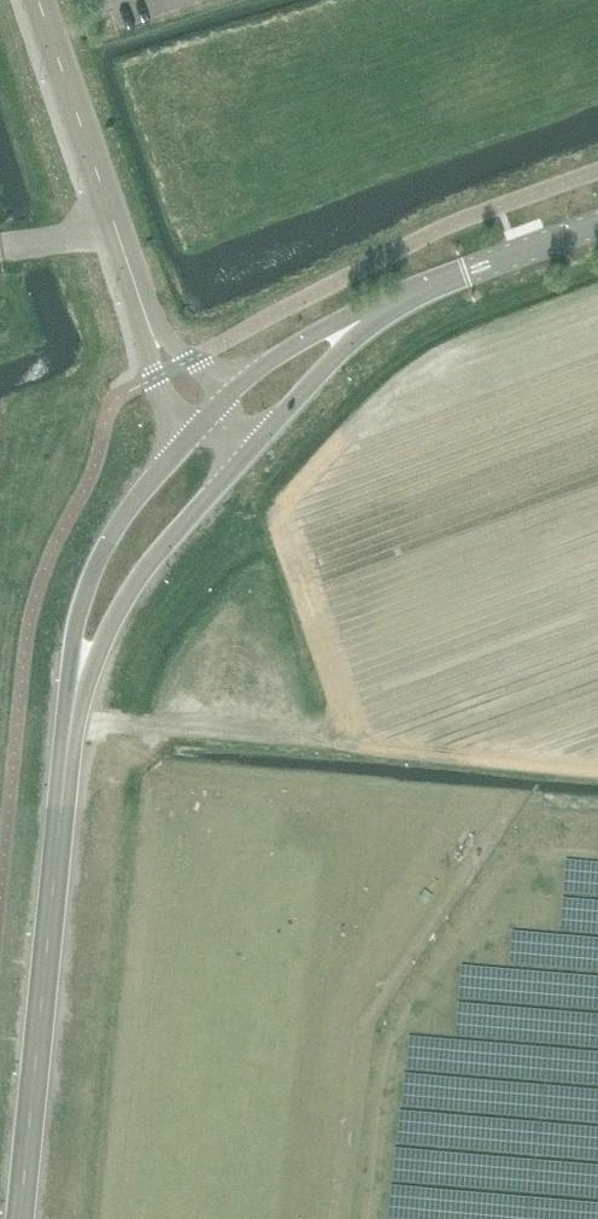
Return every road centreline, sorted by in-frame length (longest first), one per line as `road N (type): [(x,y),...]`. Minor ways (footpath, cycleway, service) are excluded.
road 1 (track): [(70,727),(357,746),(279,515),(283,502),(419,367),(597,292)]
road 2 (unclassified): [(20,1218),(73,705)]
road 3 (unclassified): [(156,339),(39,0)]
road 4 (unclassified): [(73,705),(158,554),(253,450)]
road 5 (unclassified): [(188,439),(137,502),(90,580),(73,705)]
road 6 (unclassified): [(372,314),(597,225)]
road 7 (track): [(597,770),(357,746)]
road 8 (unclassified): [(253,450),(372,314)]
road 9 (unclassified): [(372,314),(277,356),(228,396)]

